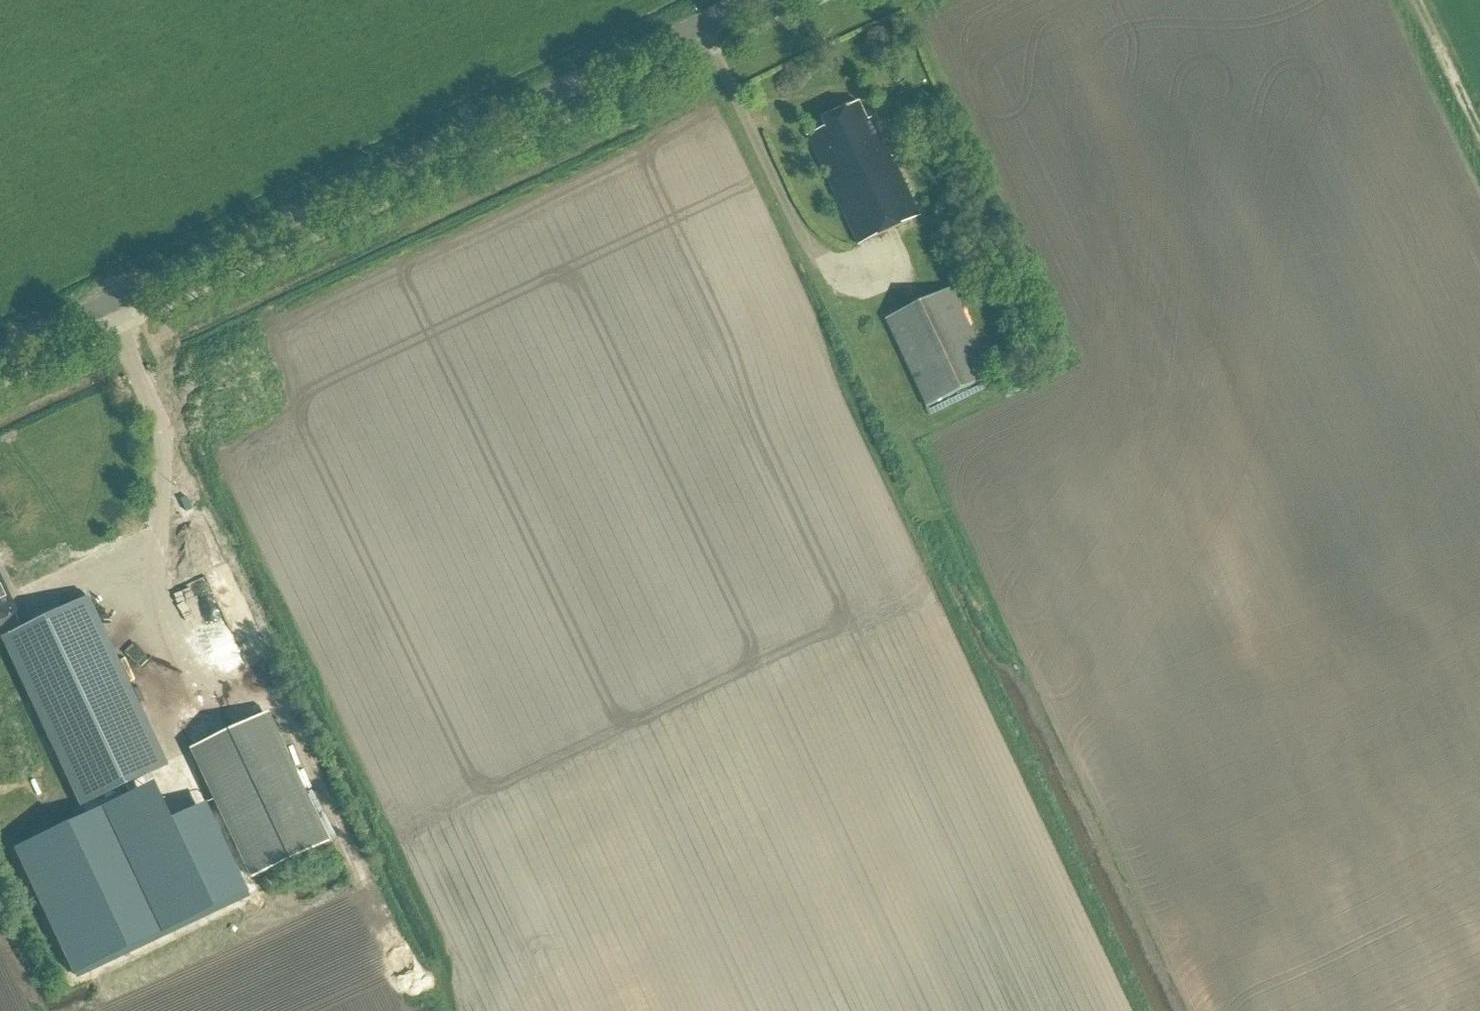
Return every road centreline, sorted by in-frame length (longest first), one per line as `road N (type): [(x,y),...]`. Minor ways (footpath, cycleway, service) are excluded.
road 1 (tertiary): [(0,353),(752,0)]

